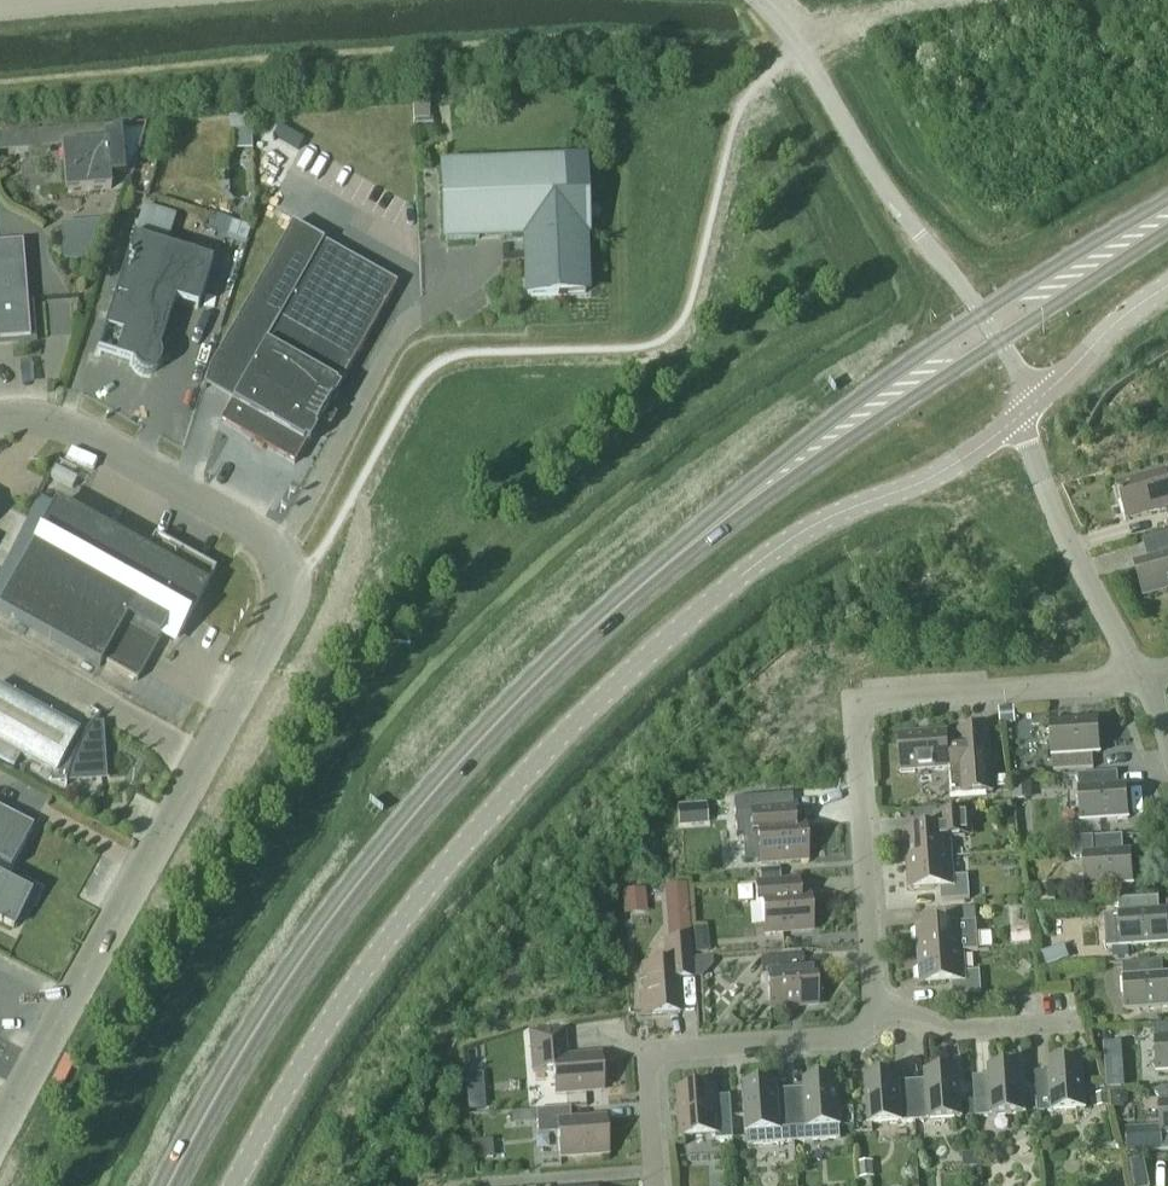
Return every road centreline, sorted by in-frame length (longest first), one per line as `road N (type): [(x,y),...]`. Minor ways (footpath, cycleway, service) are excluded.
road 1 (unclassified): [(233,1185),(303,1061),(390,935),(580,719),(796,536),(930,478),(1023,413)]
road 2 (unclassified): [(0,419),(52,423),(86,435),(253,531),(278,553),(288,580),(271,639),(0,1135)]
road 3 (primary): [(167,1185),(245,1045),(323,928),(425,800),(577,641),(701,535)]
road 4 (residential): [(873,1011),(854,700),(1139,677)]
road 5 (unclassified): [(980,314),(897,207),(759,0)]
road 6 (residential): [(654,1185),(644,1051),(844,1037),(862,1029),(873,1011)]
road 7 (primary): [(980,314),(729,500),(701,535)]
road 8 (primary): [(701,535),(737,520),(999,342)]
road 9 (unclassified): [(1139,677),(1059,526),(1023,413)]
road 10 (primary): [(1167,197),(980,314)]
road 11 (residential): [(873,1011),(956,1030),(1073,1022)]
road 12 (primary): [(999,342),(1167,230)]
road 13 (unclassified): [(1023,413),(1100,336),(1167,285)]

